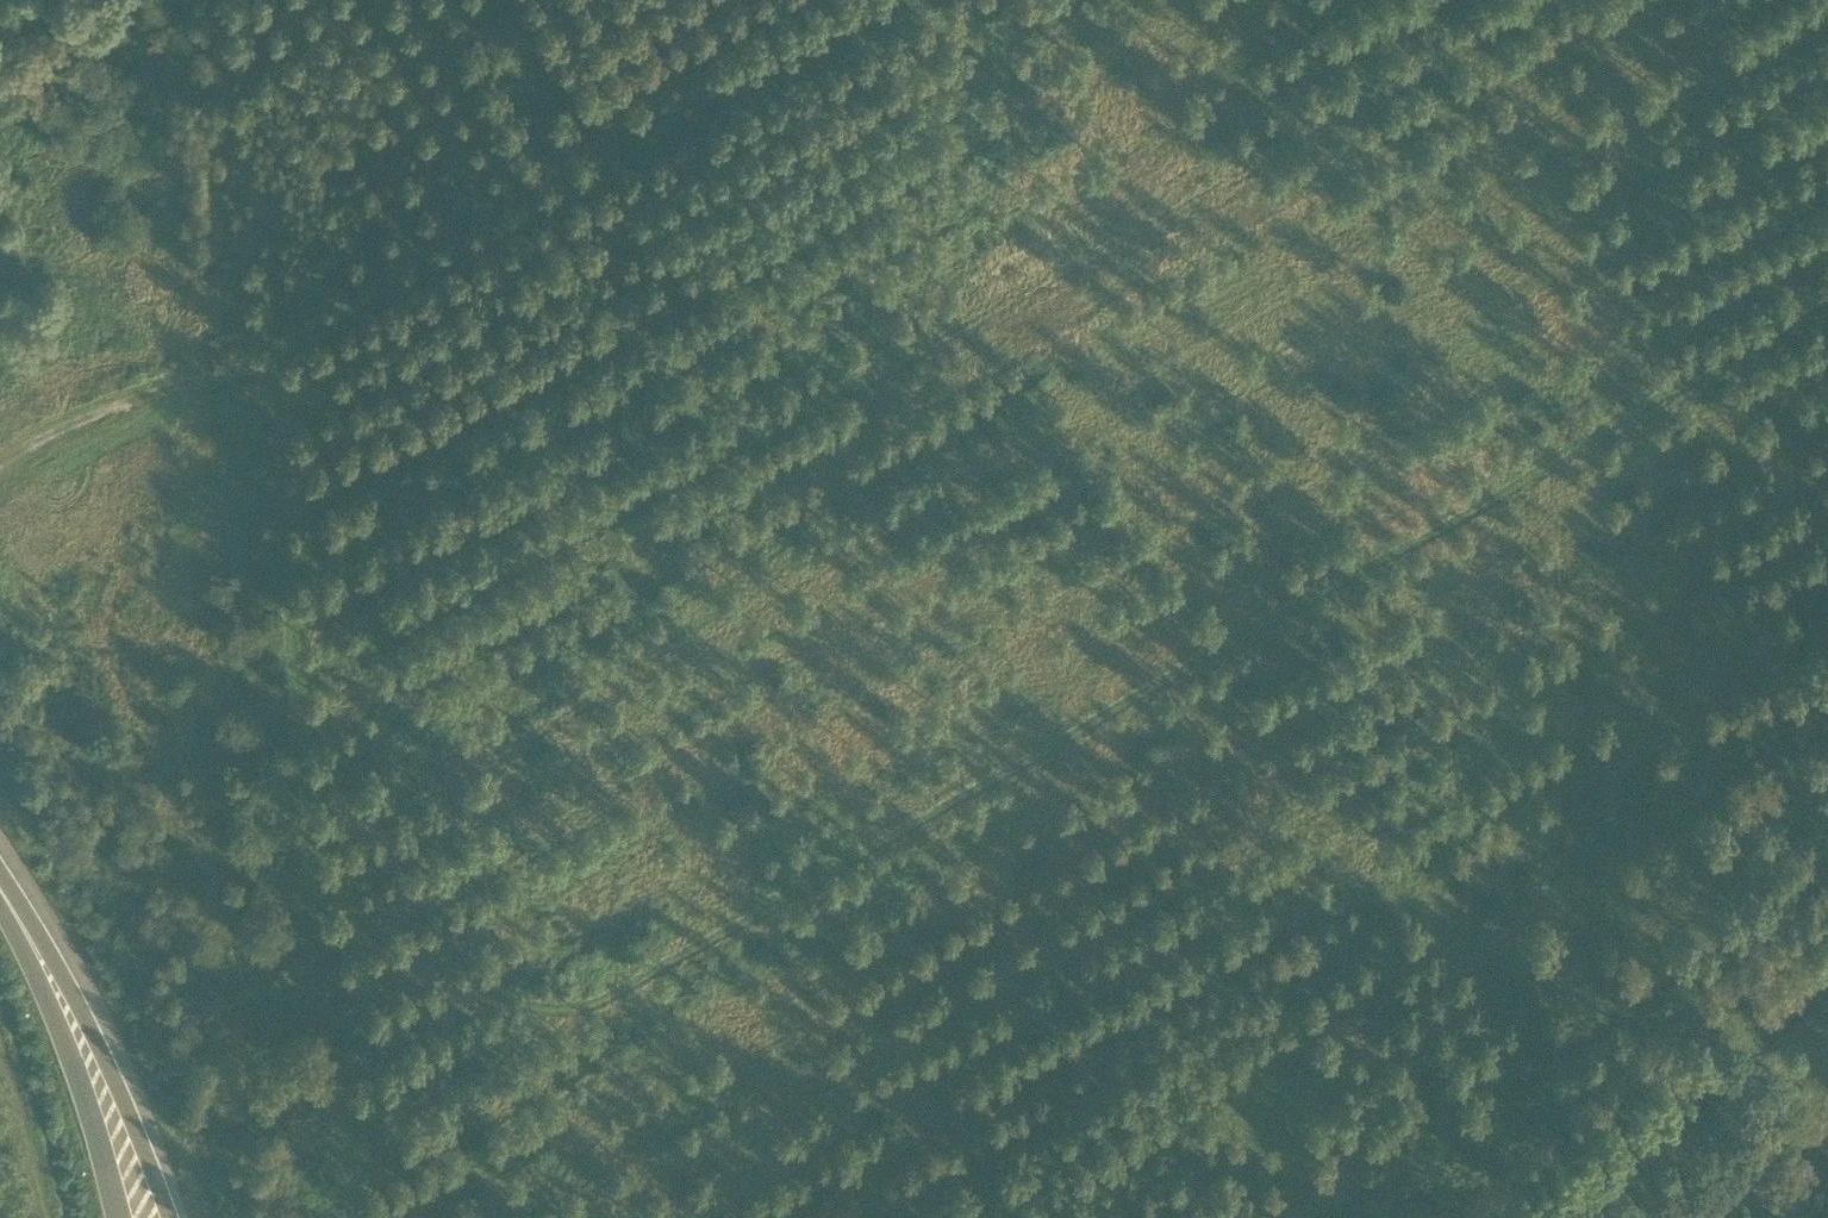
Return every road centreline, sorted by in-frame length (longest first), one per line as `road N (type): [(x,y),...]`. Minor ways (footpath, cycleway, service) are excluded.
road 1 (track): [(0,458),(116,408),(266,358),(567,205),(615,140)]
road 2 (trunk): [(171,1217),(84,1014),(26,929)]
road 3 (trunk): [(26,929),(118,1217)]
road 4 (track): [(615,140),(632,101),(815,0)]

